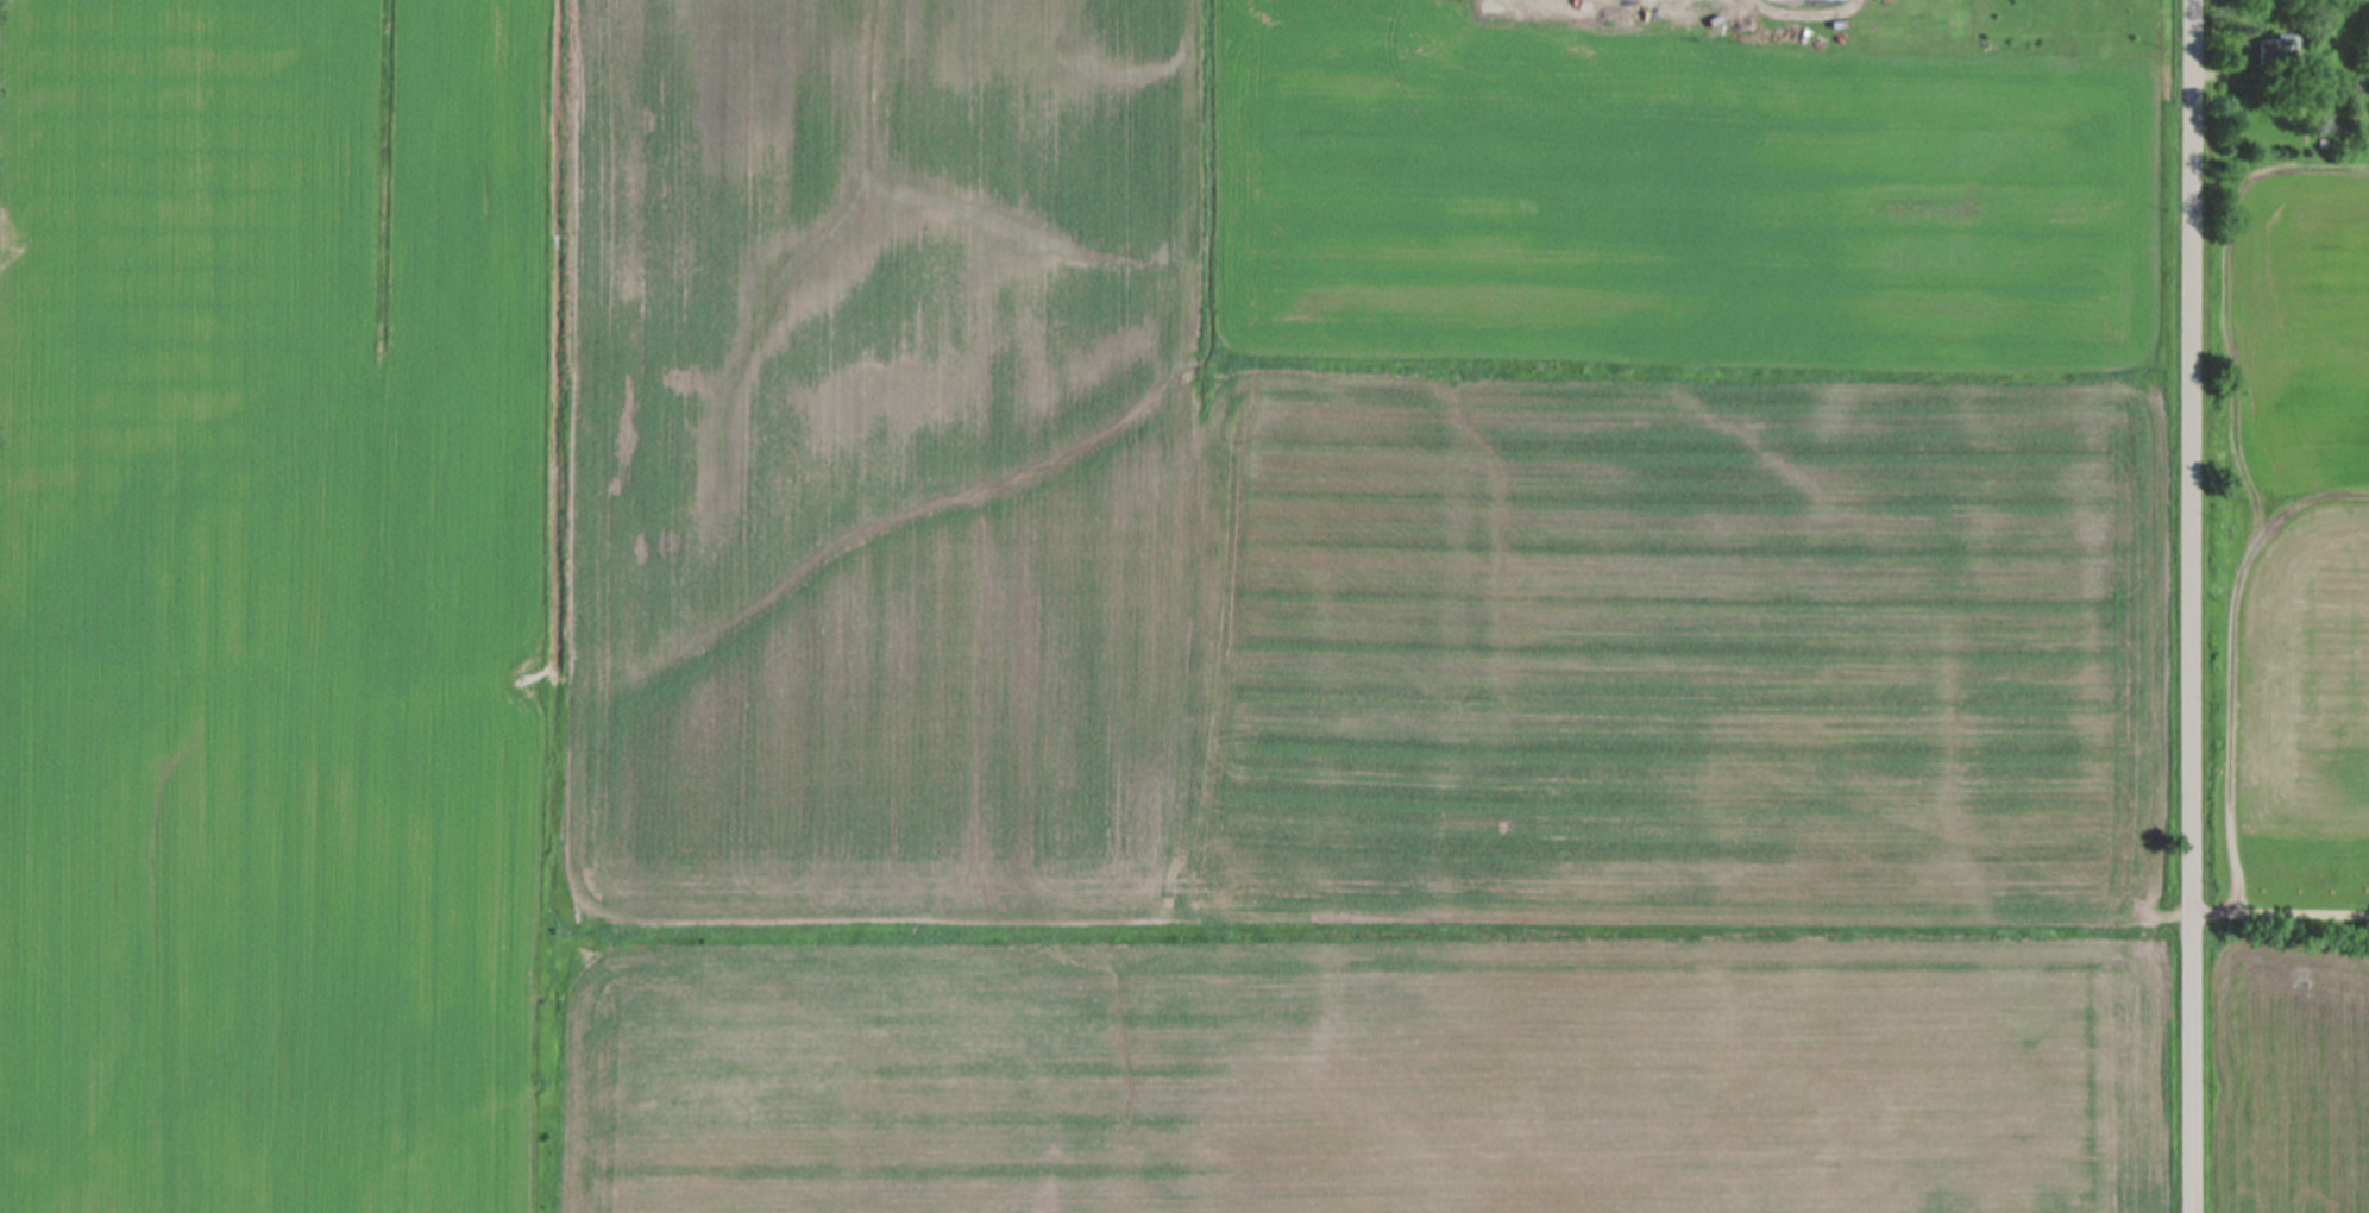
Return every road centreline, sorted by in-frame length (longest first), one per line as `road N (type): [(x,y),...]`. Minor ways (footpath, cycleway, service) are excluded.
road 1 (tertiary): [(2200,1212),(2190,0)]

